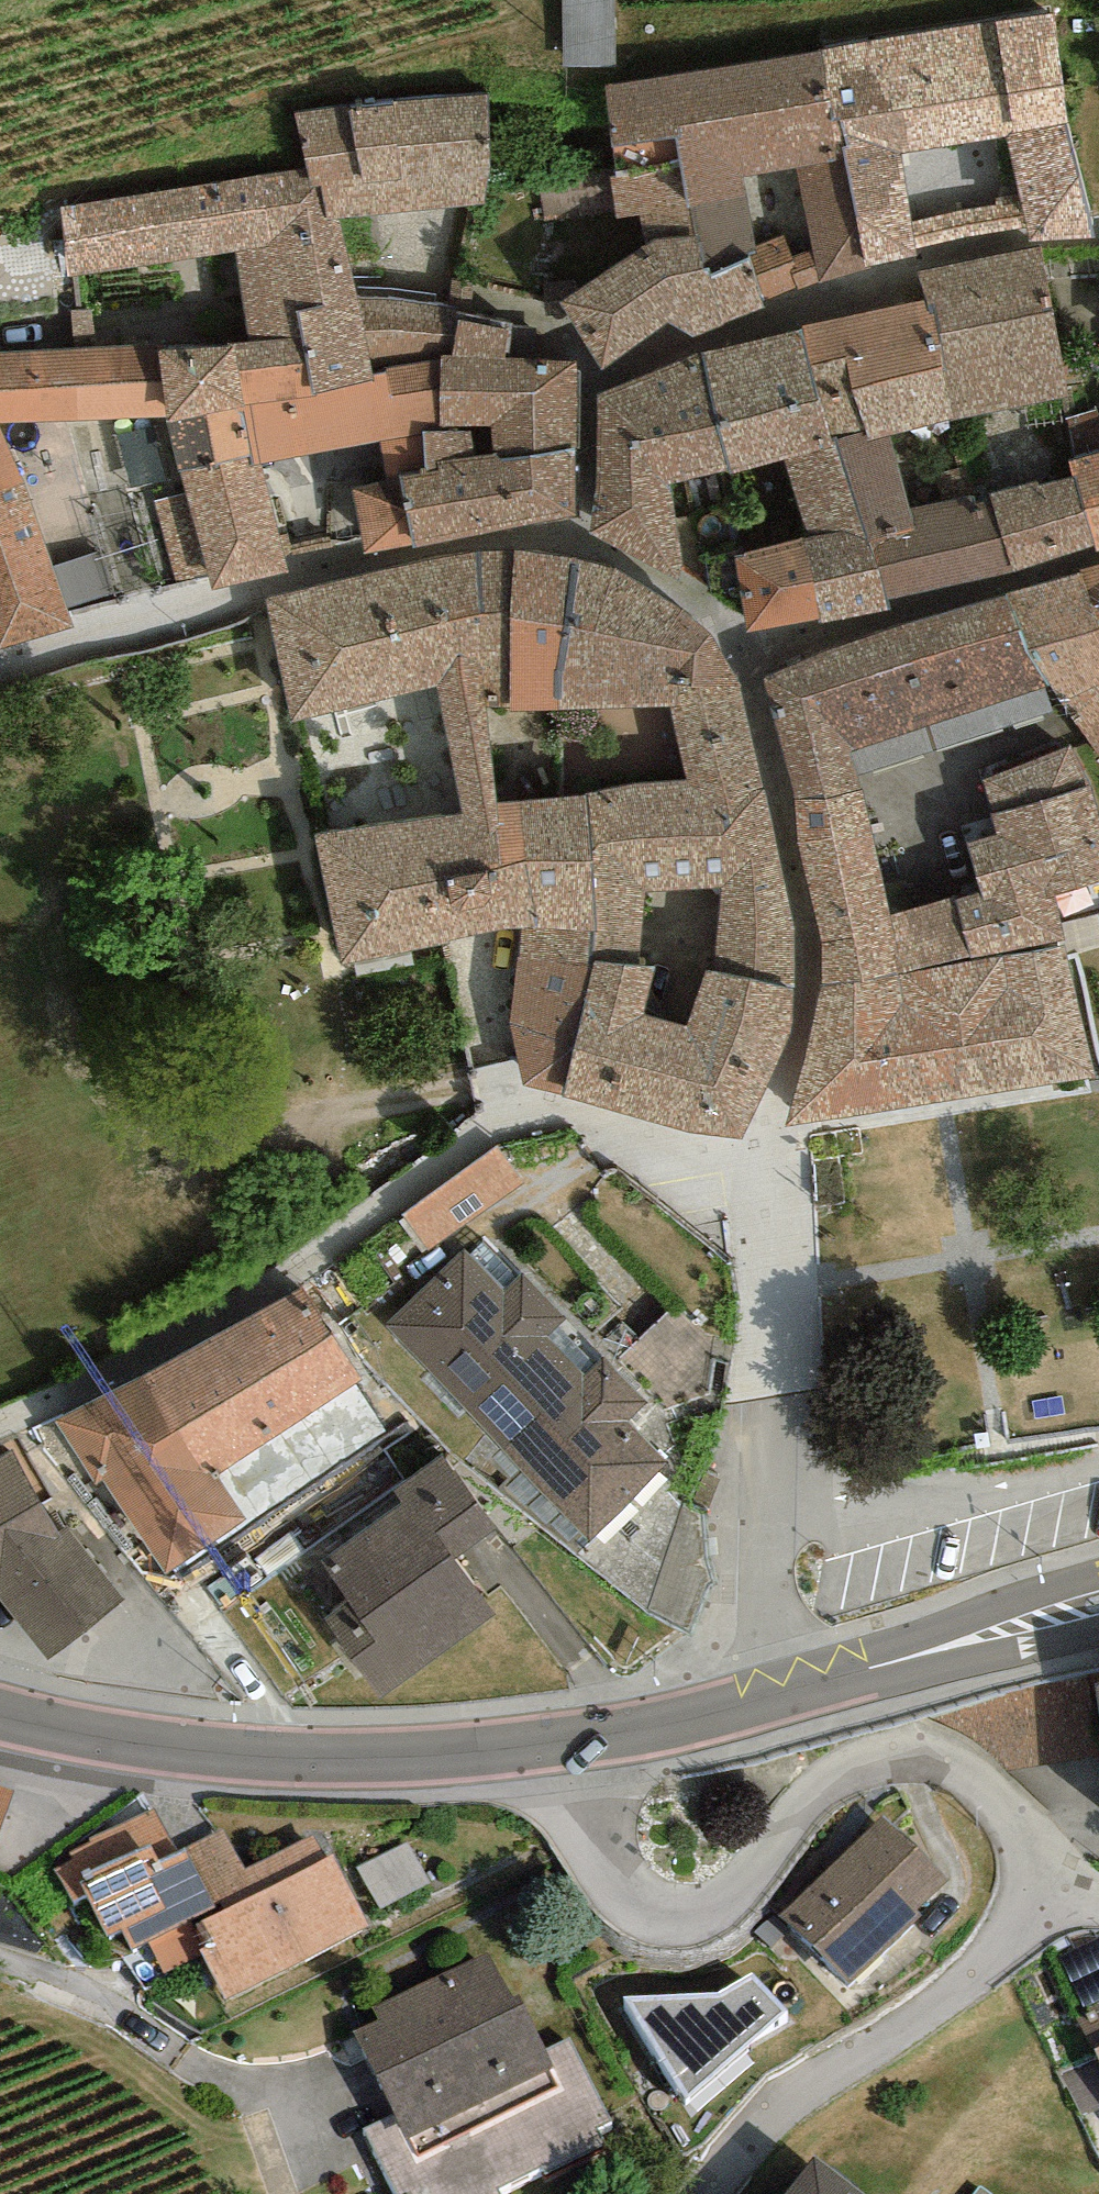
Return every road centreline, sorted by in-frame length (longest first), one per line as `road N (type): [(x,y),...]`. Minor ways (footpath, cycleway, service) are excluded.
road 1 (residential): [(579,541),(661,581),(754,680),(804,928),(802,1004),(771,1160),(769,1525),(783,1698)]
road 2 (residential): [(570,1742),(600,1849),(632,1897),(652,1910),(677,1914),(716,1900),(837,1774),(892,1756),(947,1760),(971,1774),(1012,1819),(1056,1907)]
road 3 (residential): [(1098,243),(914,265),(589,376),(579,541)]
road 4 (residential): [(0,683),(262,590),(470,544),(579,541)]
road 5 (secondary): [(0,1714),(169,1750),(283,1757),(570,1742)]
road 6 (residential): [(1056,1907),(915,2017),(804,2089),(704,2193)]
road 7 (secondary): [(783,1698),(1098,1605)]
road 8 (secondary): [(570,1742),(783,1698)]

